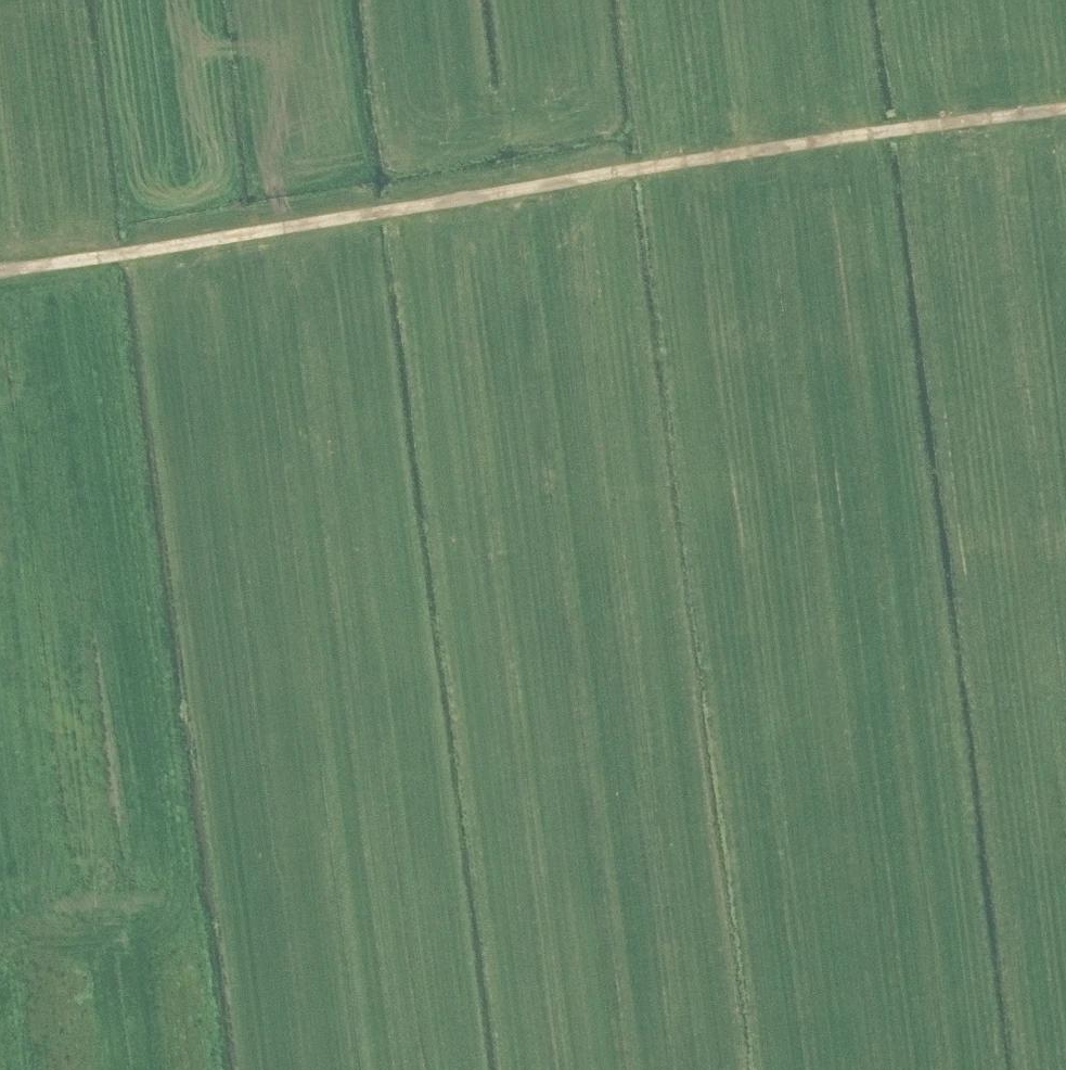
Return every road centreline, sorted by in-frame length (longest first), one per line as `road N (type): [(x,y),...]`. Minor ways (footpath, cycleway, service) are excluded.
road 1 (track): [(0,269),(1065,109)]

